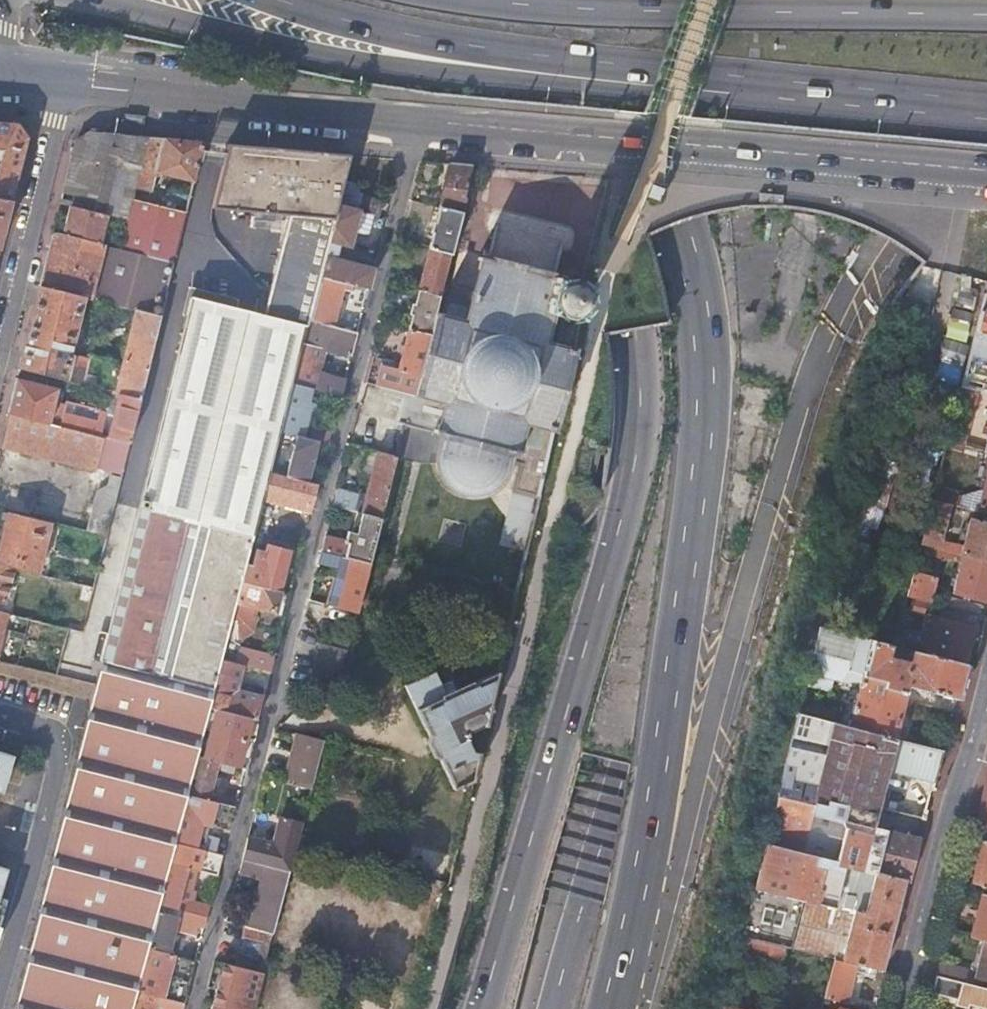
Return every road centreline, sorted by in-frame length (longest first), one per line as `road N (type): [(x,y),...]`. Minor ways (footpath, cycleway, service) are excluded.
road 1 (motorway): [(226,0),(396,45),(510,90),(565,140),(623,275),(639,368),(633,468),(483,1008)]
road 2 (motorway): [(986,38),(921,82),(866,138),(764,283),(719,384),(679,507),(614,791),(552,1008)]
road 3 (motorway): [(612,1008),(680,628),(705,435),(705,361),(679,220),(644,120),(608,74),(518,0)]
road 4 (secondary): [(986,170),(65,83)]
road 5 (trunk): [(90,0),(308,53),(658,97),(707,76)]
road 6 (trunk): [(986,13),(636,10),(500,0)]
road 7 (trunk): [(280,0),(414,36),(707,76)]
road 8 (residential): [(986,686),(902,1008)]
road 9 (residential): [(0,715),(53,735),(60,757),(0,983)]
road 10 (trunk): [(707,76),(986,102)]
road 11 (residential): [(0,355),(65,83)]

